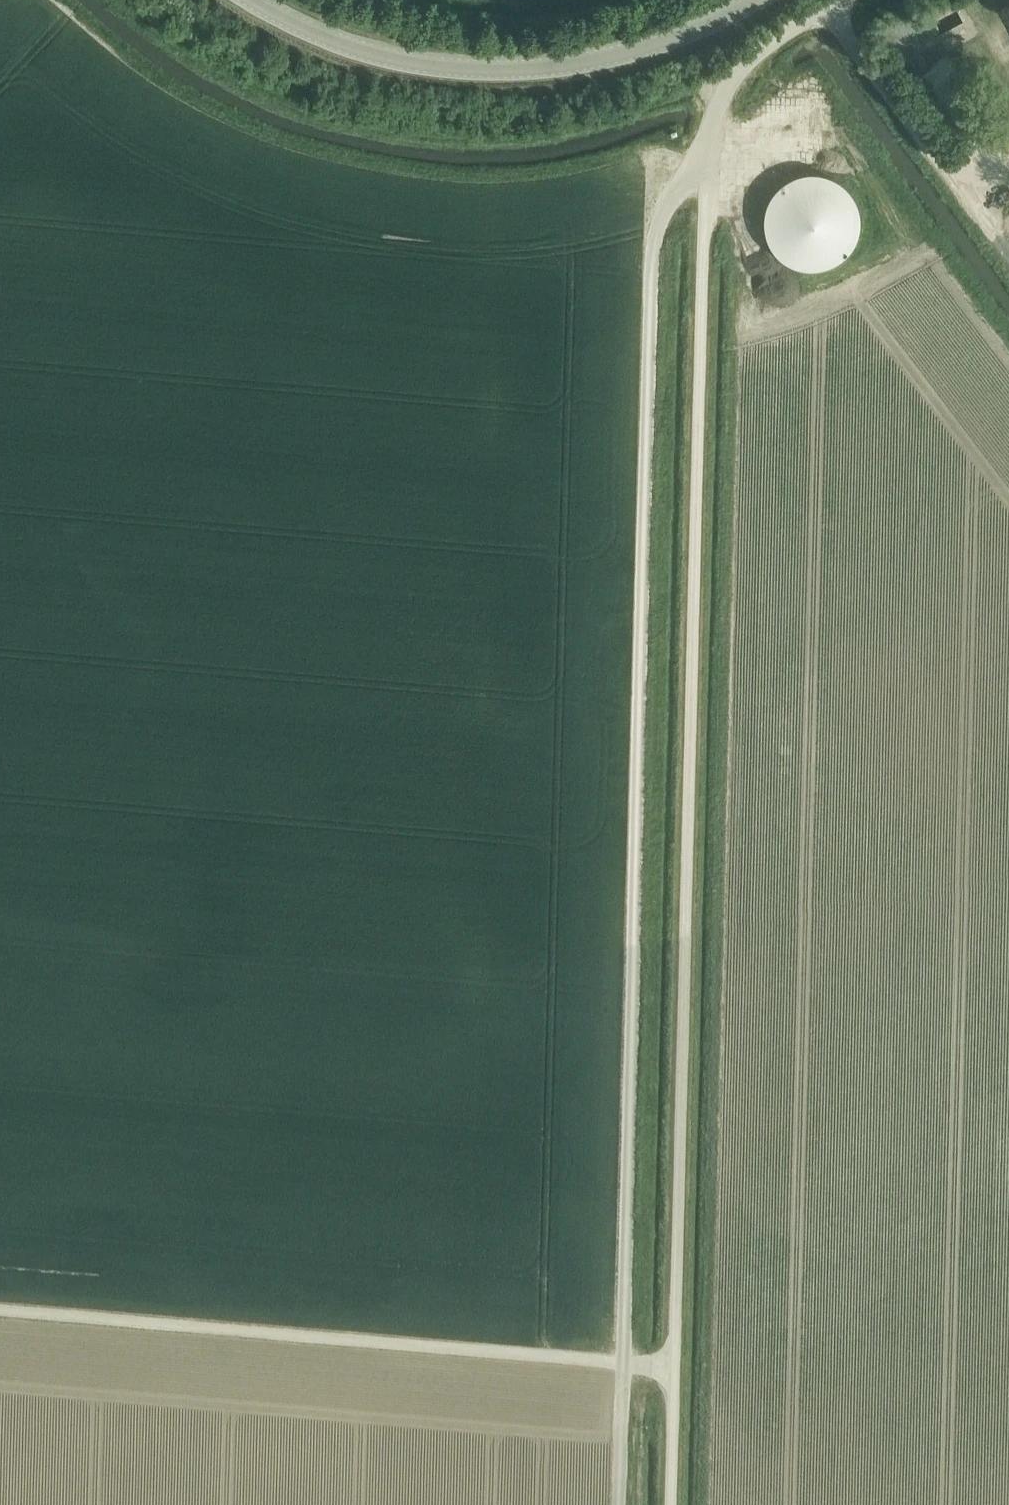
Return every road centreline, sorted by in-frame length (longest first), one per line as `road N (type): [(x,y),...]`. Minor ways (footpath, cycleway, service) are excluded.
road 1 (unclassified): [(671,1504),(712,95),(853,0)]
road 2 (tertiary): [(761,0),(684,38),(589,64),(509,71),(430,70),(365,55),(254,0)]

